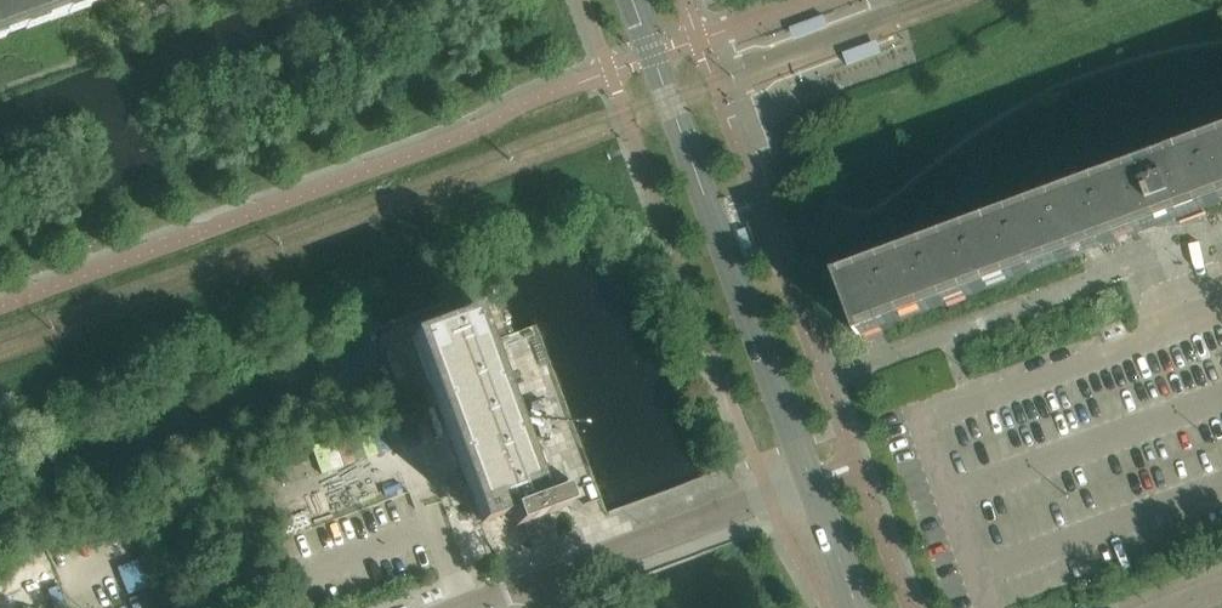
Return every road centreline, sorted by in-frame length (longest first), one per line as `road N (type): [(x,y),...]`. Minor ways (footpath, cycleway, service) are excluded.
road 1 (unclassified): [(811,483),(633,0)]
road 2 (unclassified): [(538,581),(811,483)]
road 3 (unclassified): [(859,607),(811,483)]

